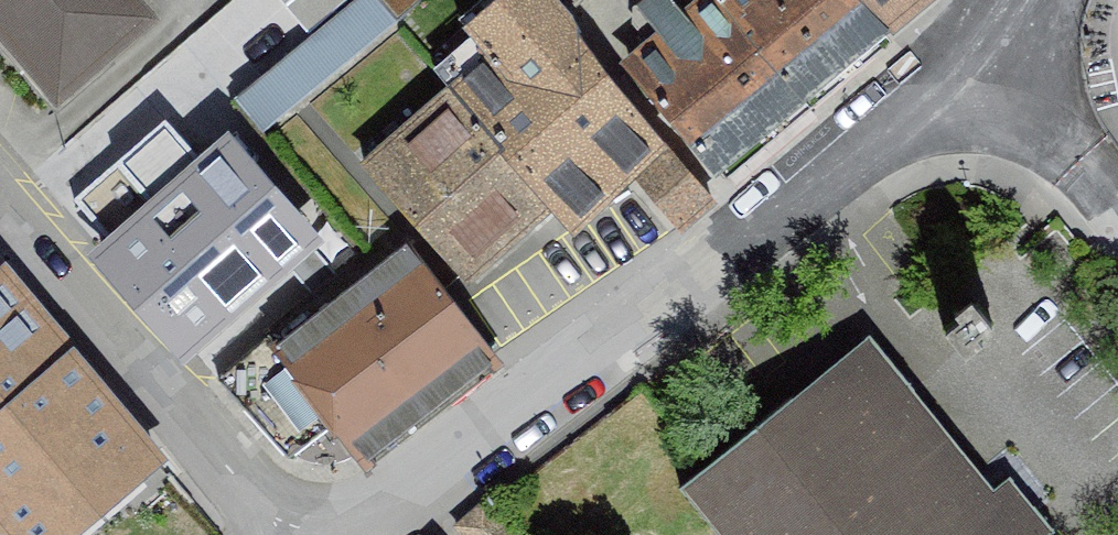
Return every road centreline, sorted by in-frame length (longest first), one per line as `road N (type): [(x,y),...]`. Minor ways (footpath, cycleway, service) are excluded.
road 1 (residential): [(382,534),(987,50)]
road 2 (residential): [(0,198),(290,534)]
road 3 (residential): [(1117,203),(987,50)]

